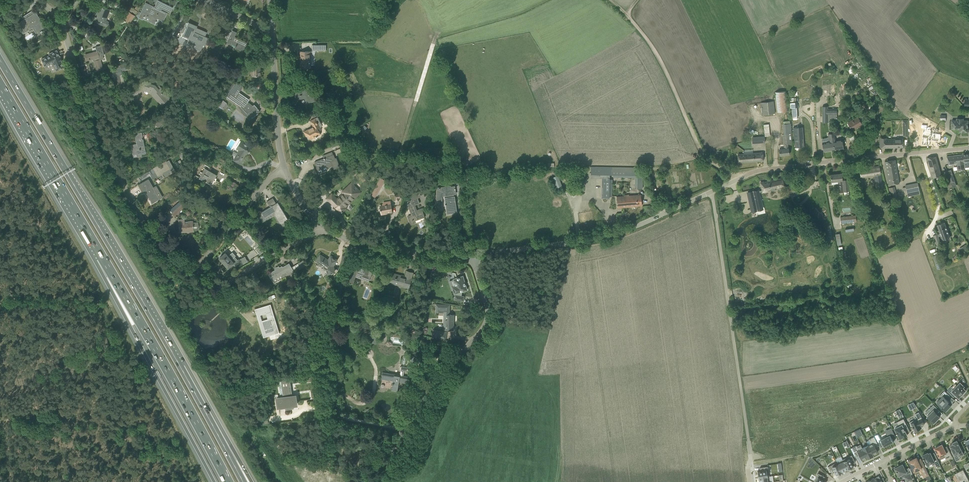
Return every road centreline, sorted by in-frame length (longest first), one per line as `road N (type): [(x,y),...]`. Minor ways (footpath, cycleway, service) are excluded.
road 1 (residential): [(468,251),(614,233),(755,173),(968,147)]
road 2 (motorway): [(216,431),(0,60)]
road 3 (residential): [(191,270),(159,247),(104,156),(57,17)]
road 4 (residential): [(377,481),(404,419),(484,313),(468,251)]
road 5 (motorway): [(101,256),(227,481)]
road 6 (motorway): [(101,256),(214,481)]
road 7 (track): [(742,178),(702,149),(666,68),(627,15)]
road 8 (motorway): [(0,86),(101,256)]
road 9 (residential): [(191,270),(224,286),(267,250),(324,226)]
road 10 (residential): [(468,251),(362,243),(324,226)]
road 11 (residential): [(191,270),(280,153)]
road 12 (residential): [(280,153),(269,24)]

